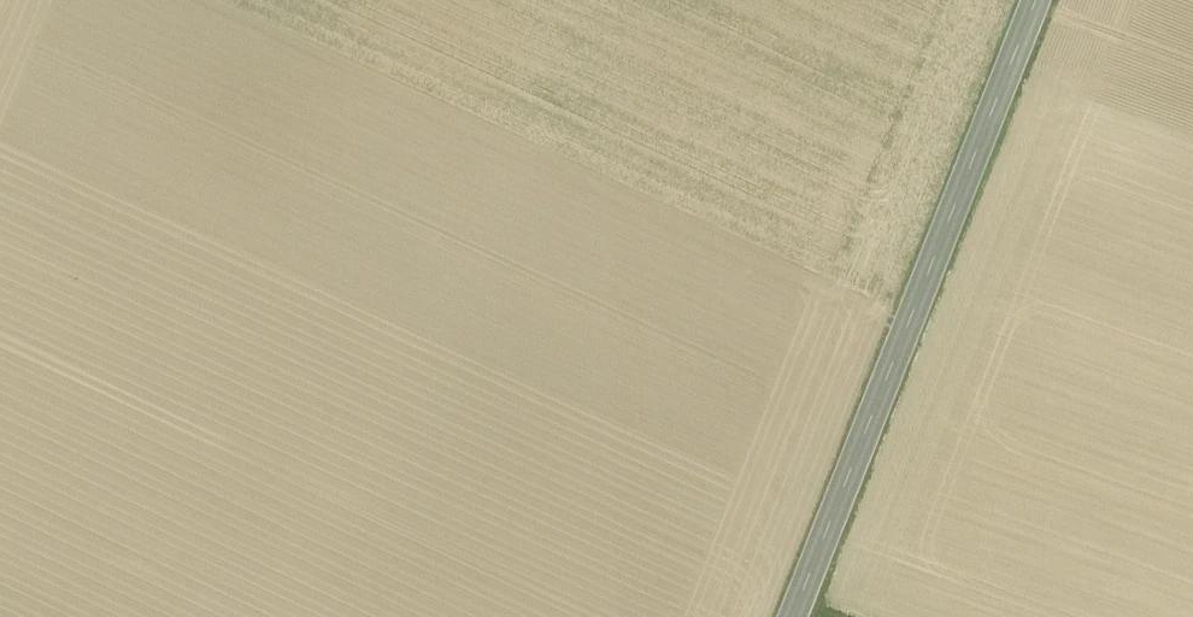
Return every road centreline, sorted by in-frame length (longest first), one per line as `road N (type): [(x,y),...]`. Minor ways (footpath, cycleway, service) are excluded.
road 1 (secondary): [(1039,0),(796,616)]

